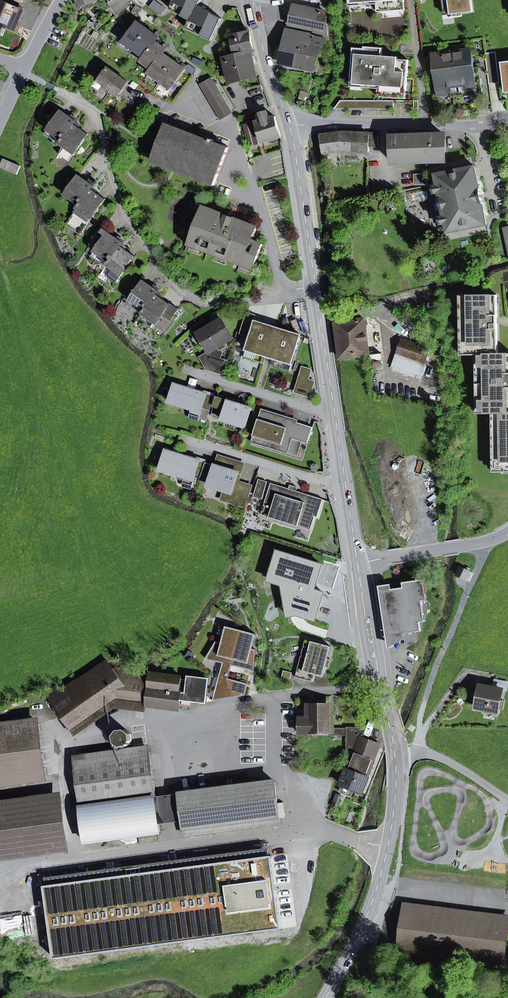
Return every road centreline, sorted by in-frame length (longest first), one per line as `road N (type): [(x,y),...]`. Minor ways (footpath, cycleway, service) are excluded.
road 1 (secondary): [(358,563),(394,789),(376,889),(326,997)]
road 2 (residential): [(304,291),(258,300),(192,299),(130,221),(98,112),(61,92)]
road 3 (residential): [(288,123),(507,122)]
road 4 (residential): [(304,291),(281,279),(233,133),(213,125)]
road 5 (secondary): [(288,123),(316,288)]
road 6 (residential): [(183,369),(316,410),(334,408)]
road 7 (residential): [(358,563),(483,543),(507,531)]
road 8 (residential): [(212,447),(345,481)]
road 9 (secondary): [(252,0),(288,123)]
road 10 (secondary): [(316,288),(334,408)]
road 11 (track): [(389,997),(507,982)]

